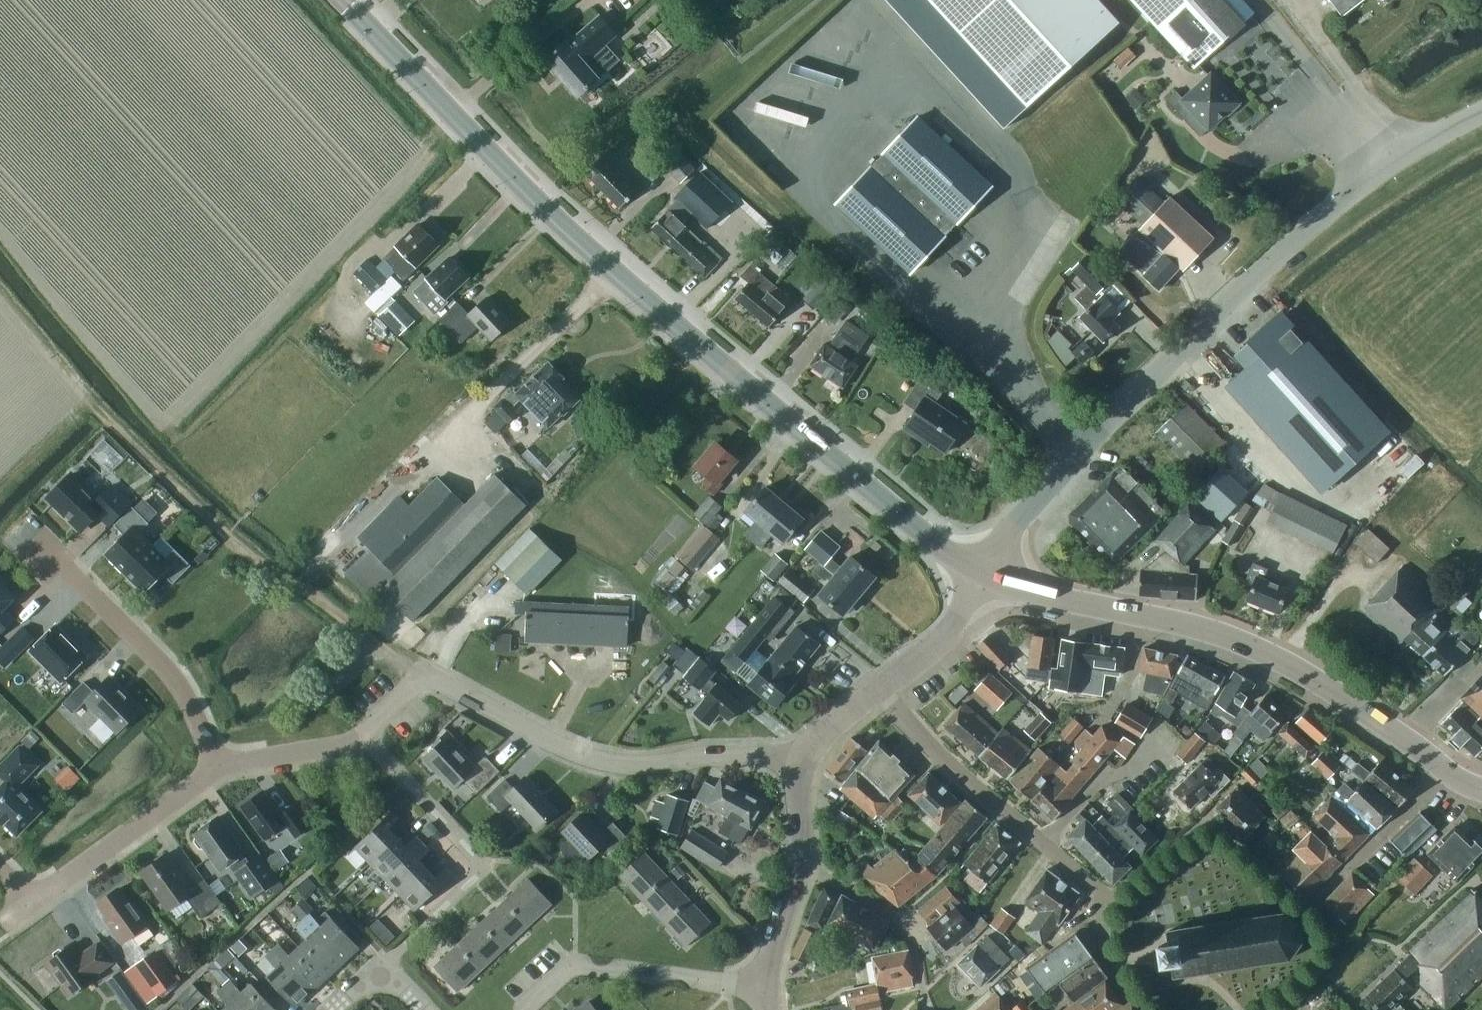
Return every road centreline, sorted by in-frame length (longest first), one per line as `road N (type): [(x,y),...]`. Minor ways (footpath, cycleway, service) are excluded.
road 1 (primary): [(987,575),(941,548),(652,308),(518,183),(342,0)]
road 2 (tertiary): [(987,575),(1017,522),(1080,450),(1258,272),(1387,168),(1481,114)]
road 3 (primary): [(1447,771),(1257,646),(1178,620),(1041,596),(987,575)]
road 4 (residential): [(364,737),(426,673),(577,754),(608,762),(800,759)]
road 5 (track): [(426,673),(229,538),(85,404)]
road 6 (residential): [(384,960),(486,865),(364,737)]
road 7 (residential): [(220,765),(190,697),(162,662),(39,540)]
road 8 (residential): [(772,984),(575,967),(526,1009)]
road 9 (residential): [(31,899),(220,765)]
road 10 (residential): [(876,692),(1045,843)]
road 11 (residential): [(927,1009),(908,931),(799,864)]
road 12 (residential): [(1308,907),(1447,771)]
road 13 (residential): [(1160,743),(1124,782),(1106,776),(1045,843)]
road 14 (unclassified): [(876,692),(938,642),(987,575)]
road 15 (residential): [(220,765),(364,737)]
road 16 (unclassified): [(772,984),(799,864)]

